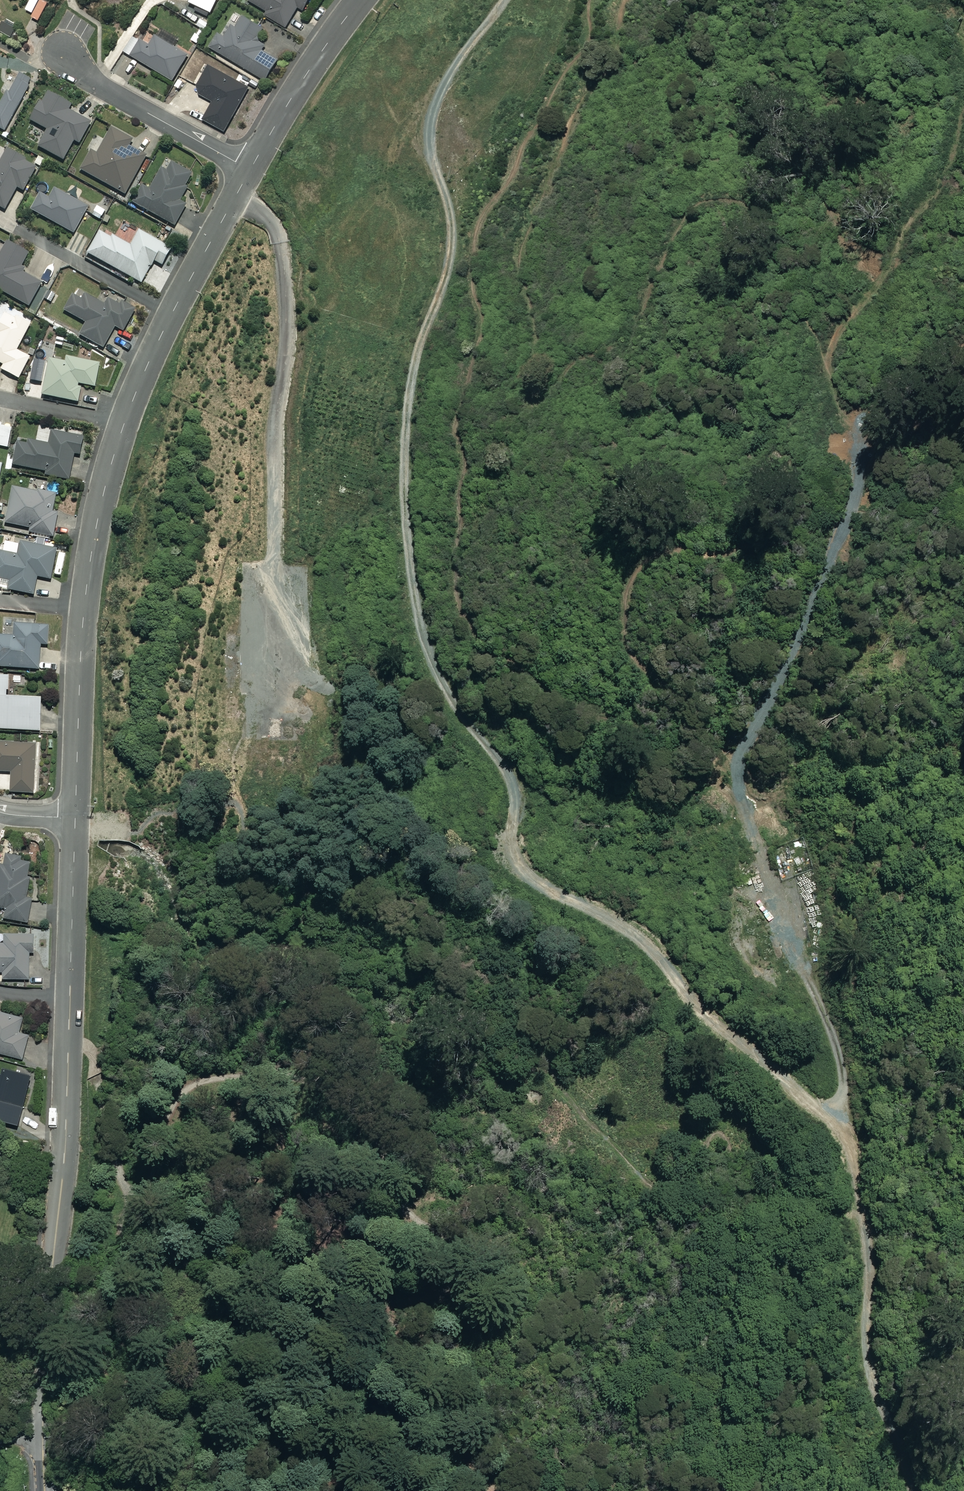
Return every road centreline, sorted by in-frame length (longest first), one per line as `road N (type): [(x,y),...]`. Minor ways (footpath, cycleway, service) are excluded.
road 1 (track): [(503,0),(427,118),(418,184),(426,227),(384,355),(376,467),(399,622),(415,674),(501,804),(491,825),(491,863),(675,979),(838,1130),(868,1265),(868,1367),(884,1418),(890,1490)]
road 2 (track): [(846,315),(832,339),(828,371),(839,410),(860,438),(854,497),(745,745),(736,782),(778,914),(832,1030),(842,1071),(838,1130)]
road 3 (residential): [(251,169),(141,380),(104,489),(82,623),(74,817)]
road 4 (residential): [(74,817),(43,1490)]
road 5 (track): [(235,198),(279,237),(288,308),(273,451),(272,725)]
road 6 (track): [(66,1123),(110,1149),(127,1180),(140,1180),(171,1114),(214,1082),(328,1102),(372,1147),(405,1225),(432,1231)]
road 7 (track): [(432,1231),(447,1249),(451,1294),(366,1312),(349,1353),(366,1393),(475,1468),(487,1490)]
road 8 (residential): [(65,53),(90,80),(251,169)]
road 9 (residential): [(360,0),(251,169)]
road 10 (track): [(963,344),(860,438)]

